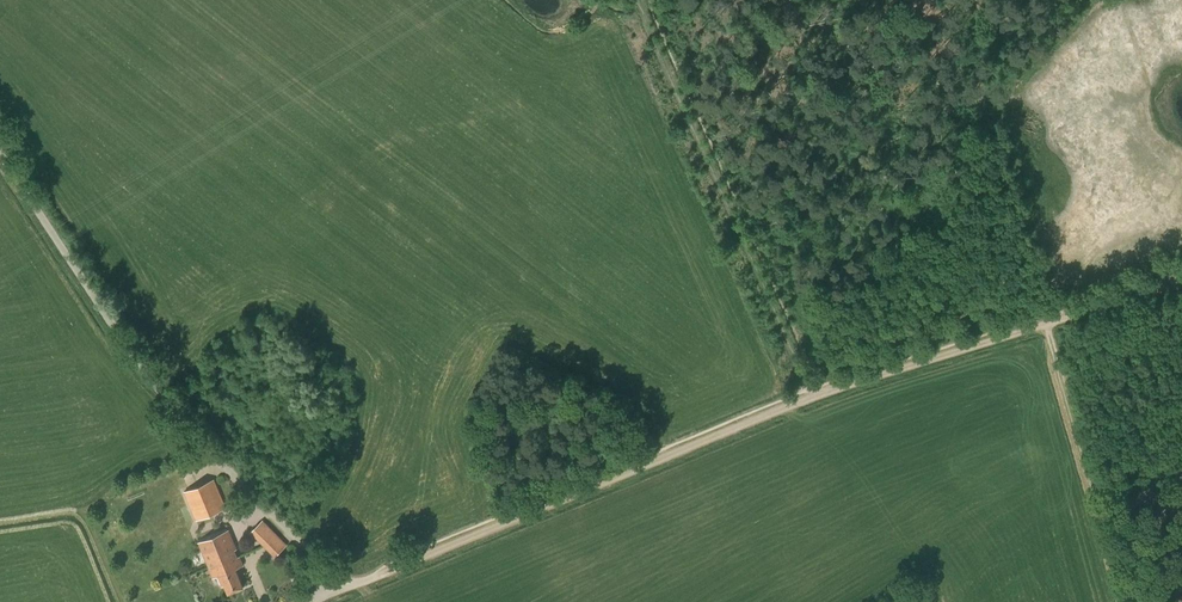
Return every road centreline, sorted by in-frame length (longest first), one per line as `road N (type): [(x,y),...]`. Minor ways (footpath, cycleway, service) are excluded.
road 1 (unclassified): [(318,601),(349,590),(172,406),(0,162)]
road 2 (track): [(809,398),(349,590)]
road 3 (track): [(1181,280),(809,398)]

